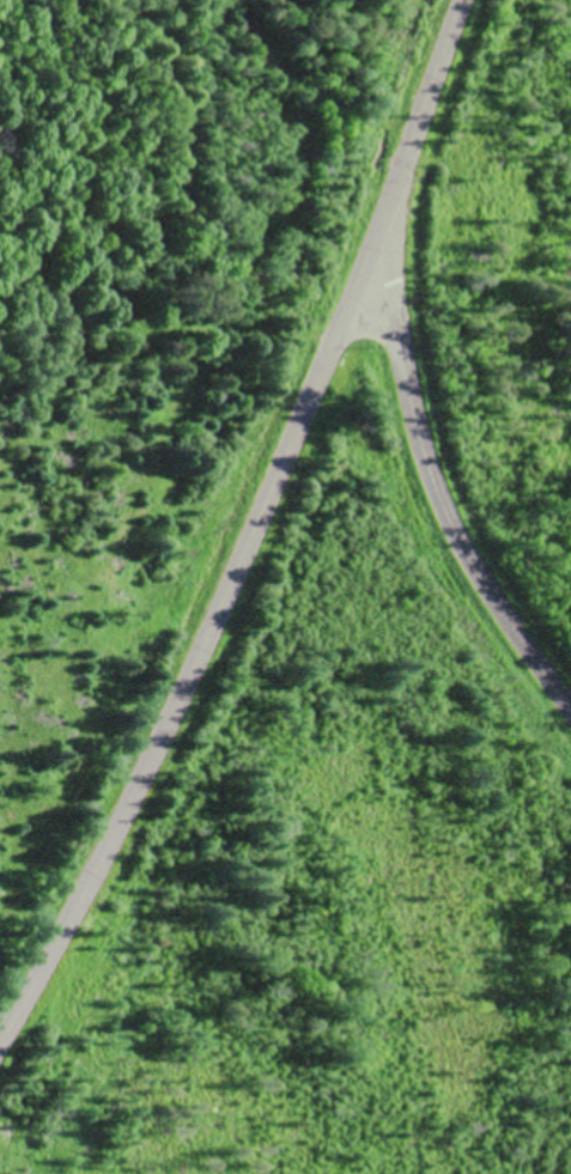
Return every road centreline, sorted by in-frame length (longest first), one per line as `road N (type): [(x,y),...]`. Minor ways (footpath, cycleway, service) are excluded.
road 1 (tertiary): [(460,0),(366,269),(269,506),(129,816),(0,1048)]
road 2 (residential): [(366,269),(387,291),(429,463),(454,529),(570,695)]

